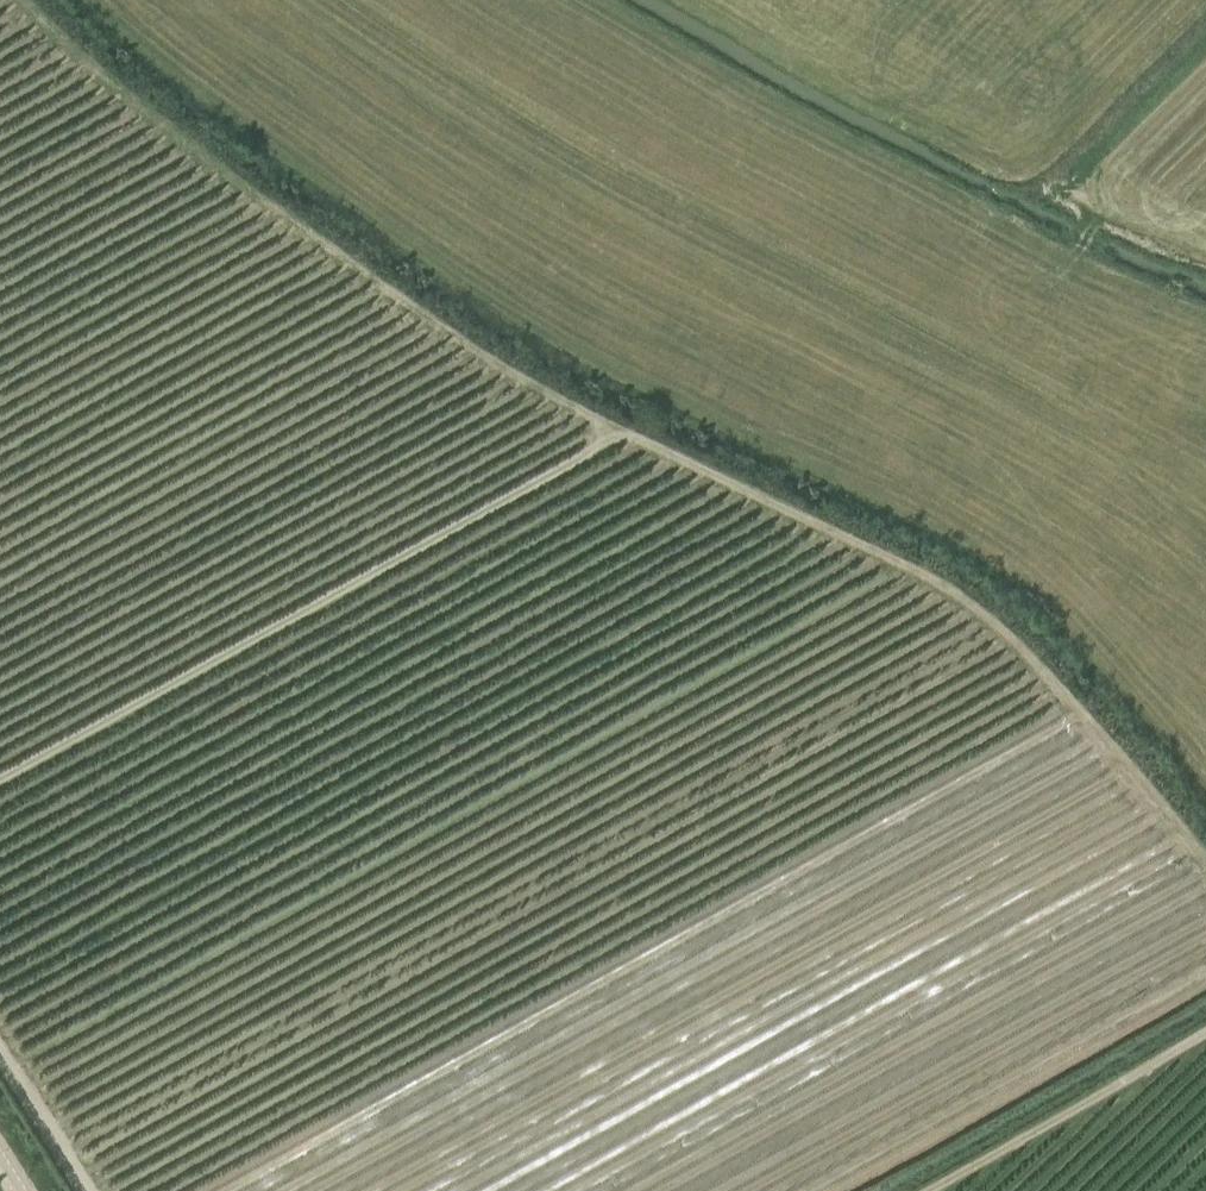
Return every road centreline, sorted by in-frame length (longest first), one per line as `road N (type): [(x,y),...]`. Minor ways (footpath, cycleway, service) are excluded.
road 1 (track): [(927,1190),(1205,1031)]

